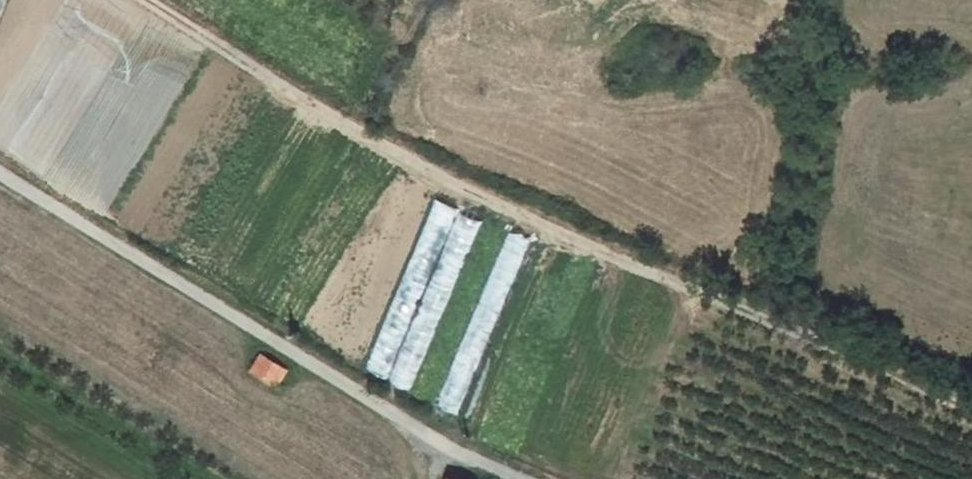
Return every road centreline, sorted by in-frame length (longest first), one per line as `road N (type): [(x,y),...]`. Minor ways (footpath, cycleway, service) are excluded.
road 1 (track): [(151,0),(410,162),(971,410)]
road 2 (unclassified): [(0,173),(393,414),(525,478)]

